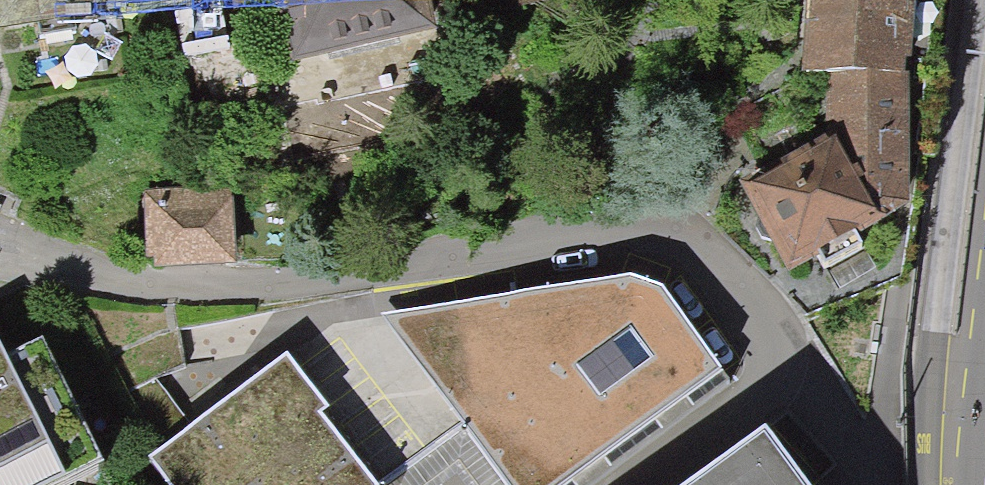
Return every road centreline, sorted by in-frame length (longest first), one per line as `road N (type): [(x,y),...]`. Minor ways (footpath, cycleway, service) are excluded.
road 1 (residential): [(793,371),(703,246),(642,223),(411,268),(266,285),(125,287),(0,243)]

